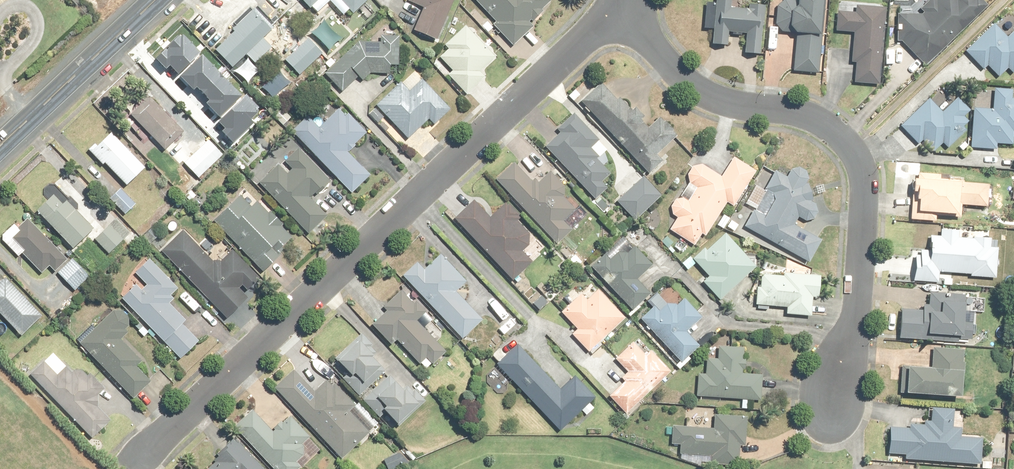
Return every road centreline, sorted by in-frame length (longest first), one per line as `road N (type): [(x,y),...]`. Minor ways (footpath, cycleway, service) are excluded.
road 1 (residential): [(132,468),(621,8)]
road 2 (residential): [(621,8),(667,64),(711,96),(823,123),(852,148),(865,185),(839,414)]
road 3 (secondary): [(0,148),(157,0)]

